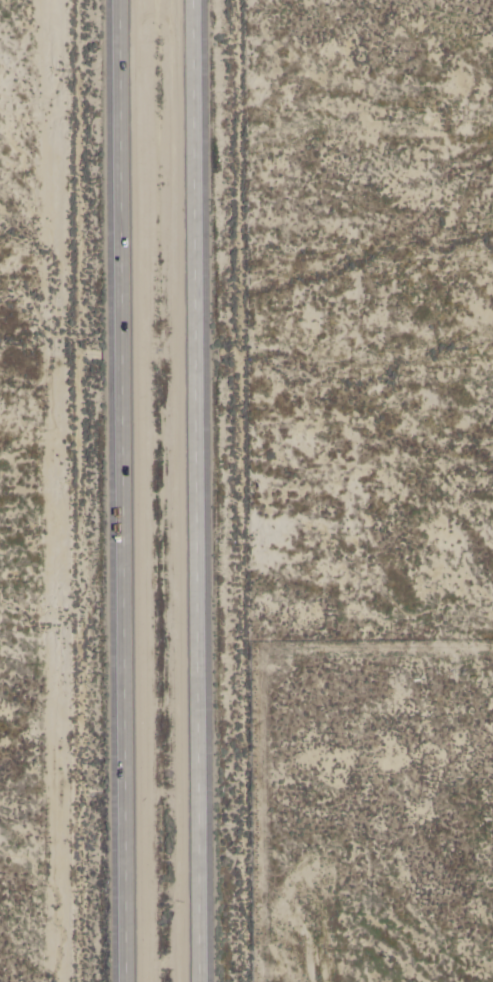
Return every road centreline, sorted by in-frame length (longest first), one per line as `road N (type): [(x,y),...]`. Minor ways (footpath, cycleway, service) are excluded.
road 1 (motorway): [(119,0),(126,981)]
road 2 (motorway): [(198,981),(192,0)]

